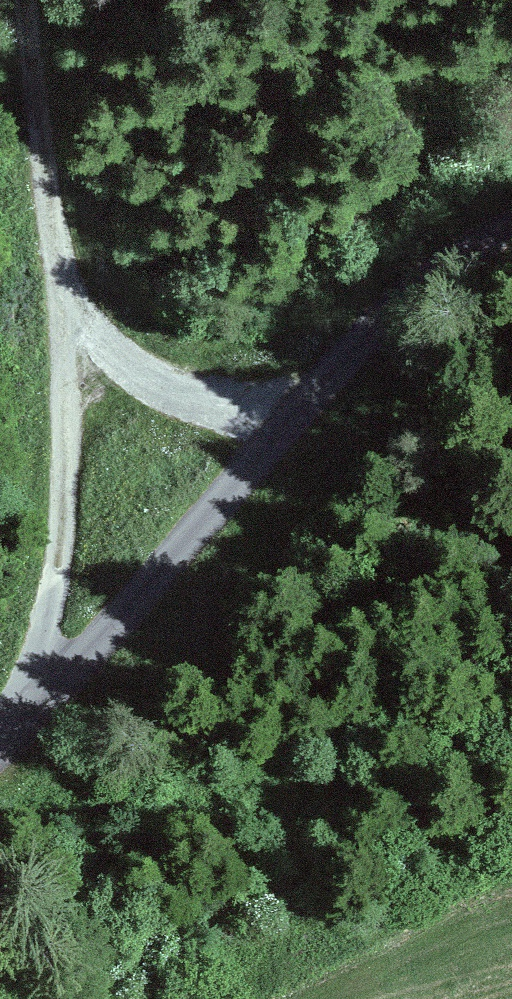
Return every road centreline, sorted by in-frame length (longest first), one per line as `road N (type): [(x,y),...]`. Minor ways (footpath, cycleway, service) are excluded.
road 1 (track): [(0,752),(308,402),(411,303),(511,235)]
road 2 (track): [(42,710),(66,501),(68,381),(28,0)]
road 3 (track): [(63,292),(112,342),(182,385),(233,398),(308,402)]

